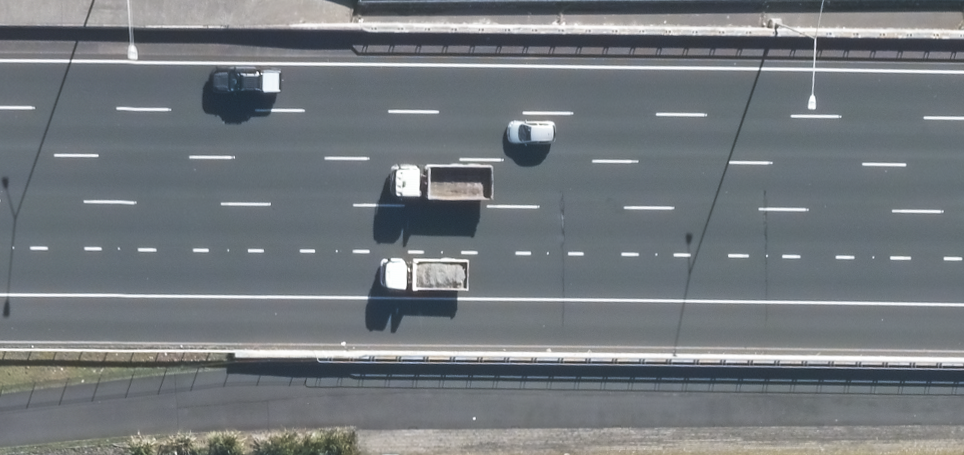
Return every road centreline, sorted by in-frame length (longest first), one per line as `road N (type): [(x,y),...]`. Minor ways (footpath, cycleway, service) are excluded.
road 1 (motorway): [(963,216),(0,199)]
road 2 (motorway): [(963,106),(0,102)]

